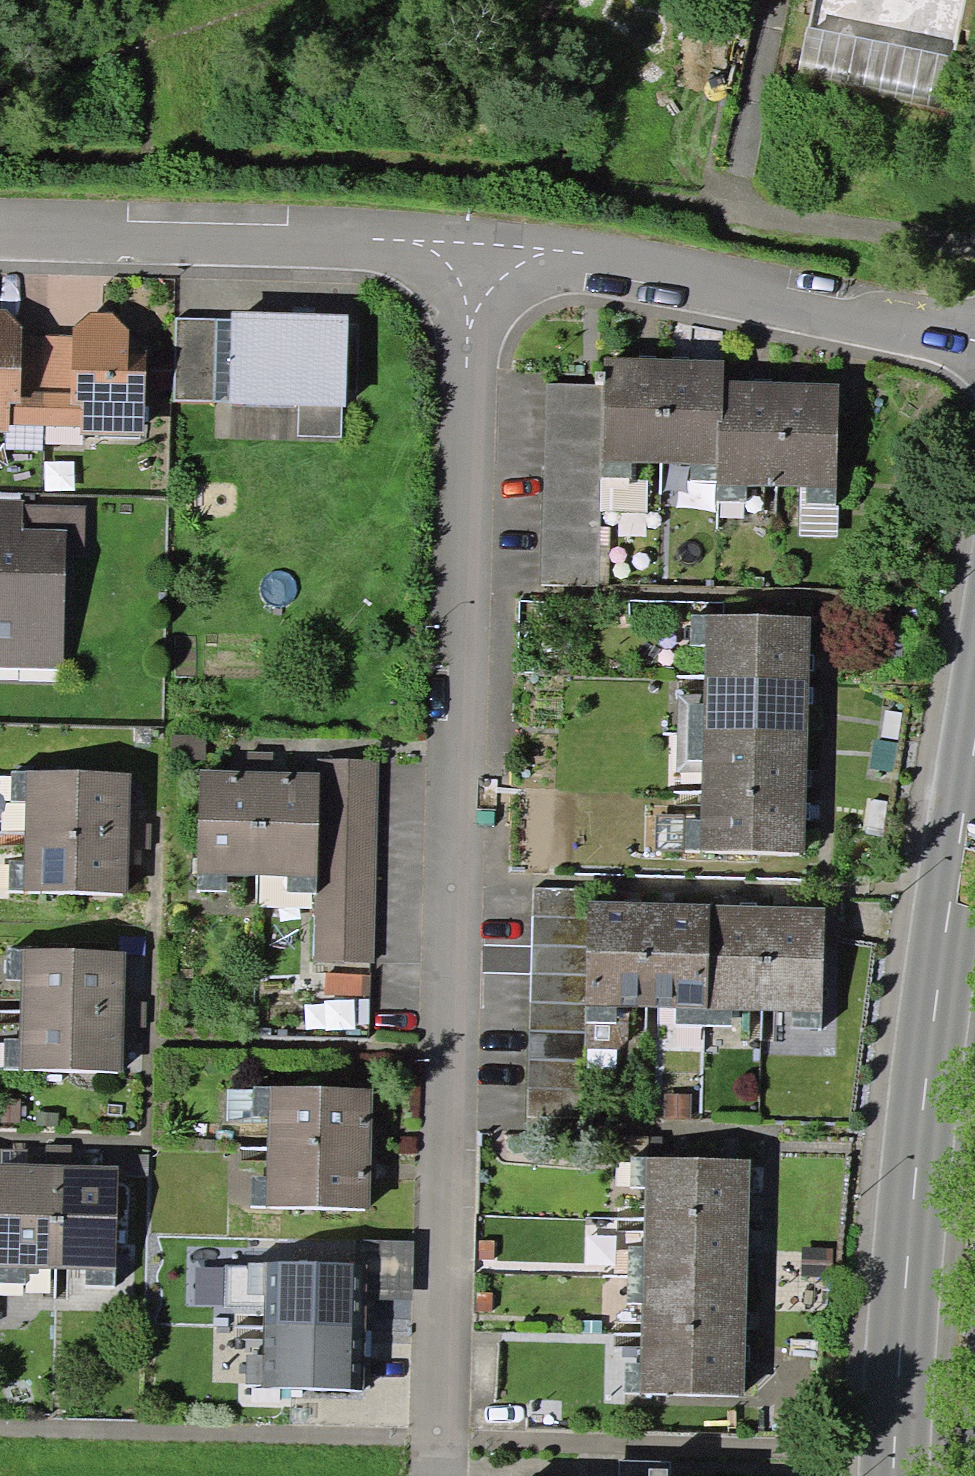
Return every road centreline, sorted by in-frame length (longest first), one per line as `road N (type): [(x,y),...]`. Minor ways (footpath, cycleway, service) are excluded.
road 1 (residential): [(445,1475),(483,264)]
road 2 (secondary): [(974,729),(936,991),(893,1475)]
road 3 (residential): [(483,264),(974,338)]
road 4 (residential): [(0,245),(358,251),(483,264)]

